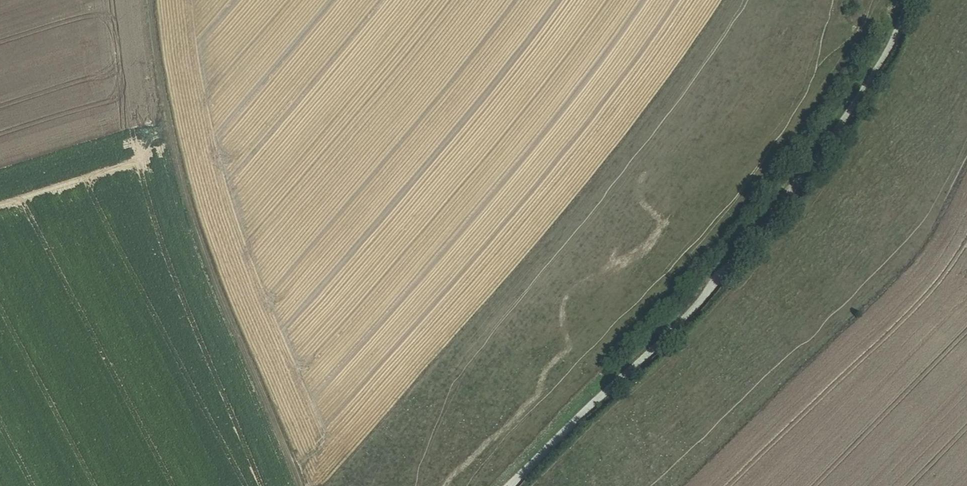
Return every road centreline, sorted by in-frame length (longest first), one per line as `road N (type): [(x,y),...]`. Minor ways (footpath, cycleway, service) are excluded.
road 1 (unclassified): [(913,0),(886,62),(792,194),(507,485)]
road 2 (track): [(301,485),(208,275),(181,188),(154,0)]

